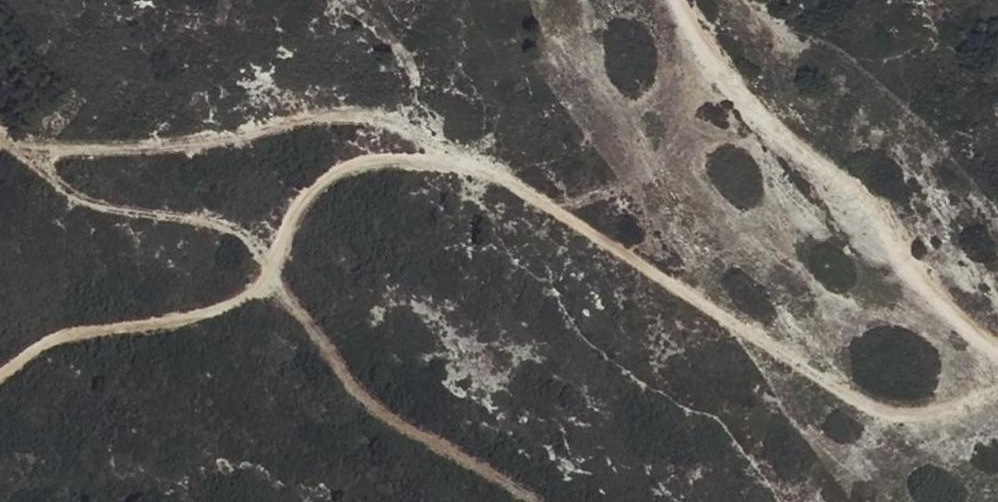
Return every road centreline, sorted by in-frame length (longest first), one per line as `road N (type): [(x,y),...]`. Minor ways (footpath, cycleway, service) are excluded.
road 1 (track): [(0,368),(95,319),(193,300),(280,246),(332,173),(369,154),(491,164),(860,399),(953,398),(997,377)]
road 2 (track): [(0,141),(205,134),(372,103),(427,129),(469,162)]
road 3 (track): [(997,354),(966,340),(833,197),(706,48),(677,0)]

